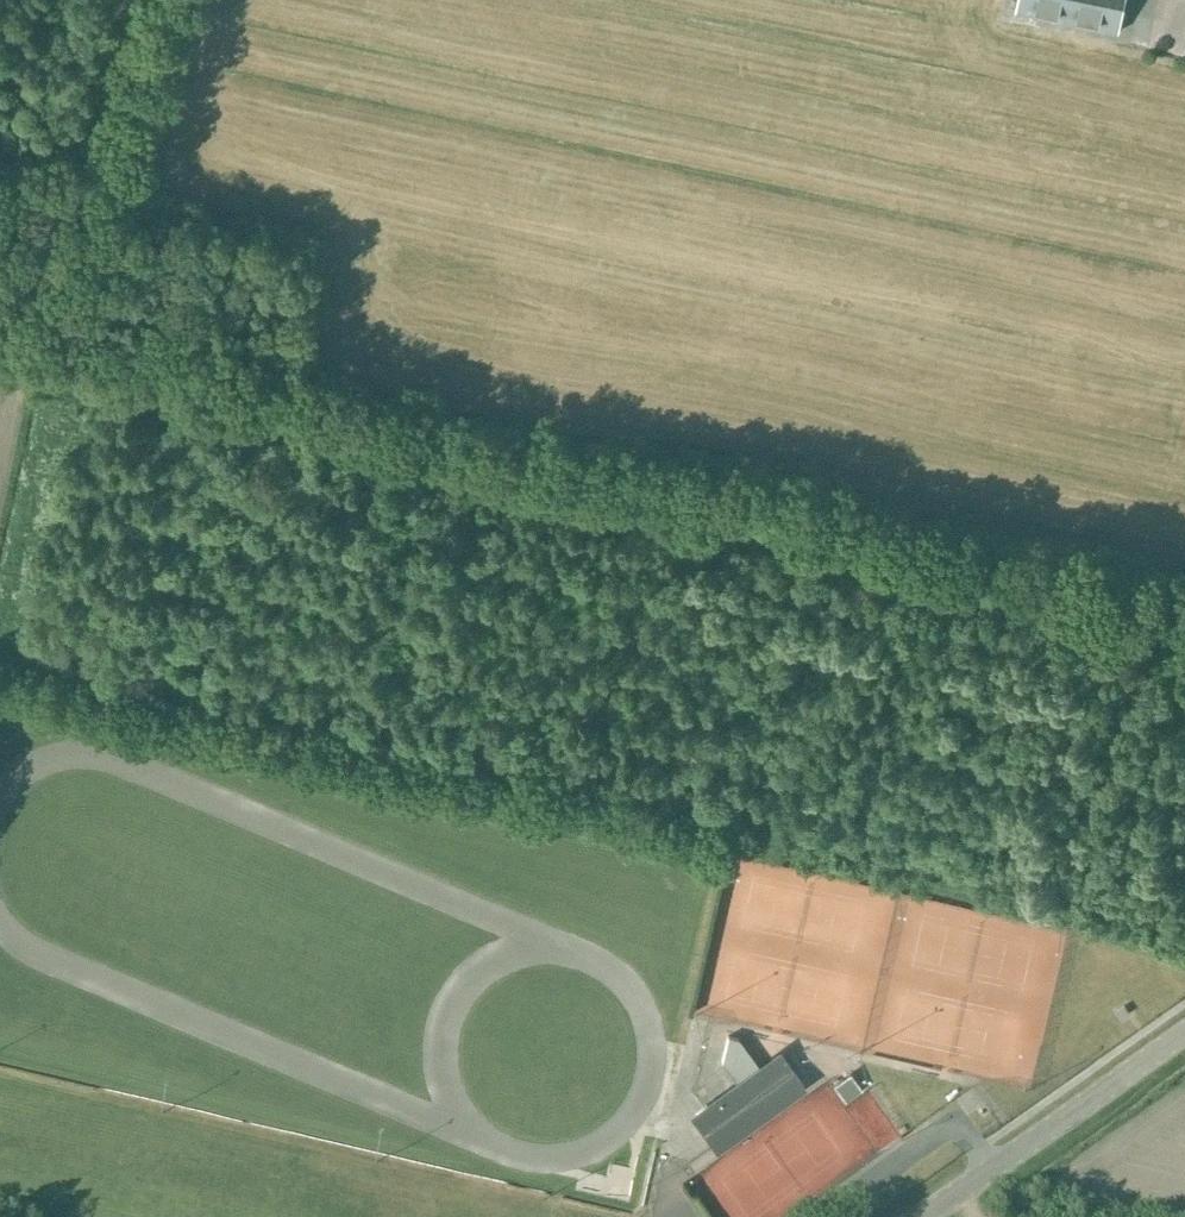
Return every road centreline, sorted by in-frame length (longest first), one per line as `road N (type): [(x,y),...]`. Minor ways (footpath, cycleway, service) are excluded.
road 1 (tertiary): [(924,1216),(1184,1036)]

